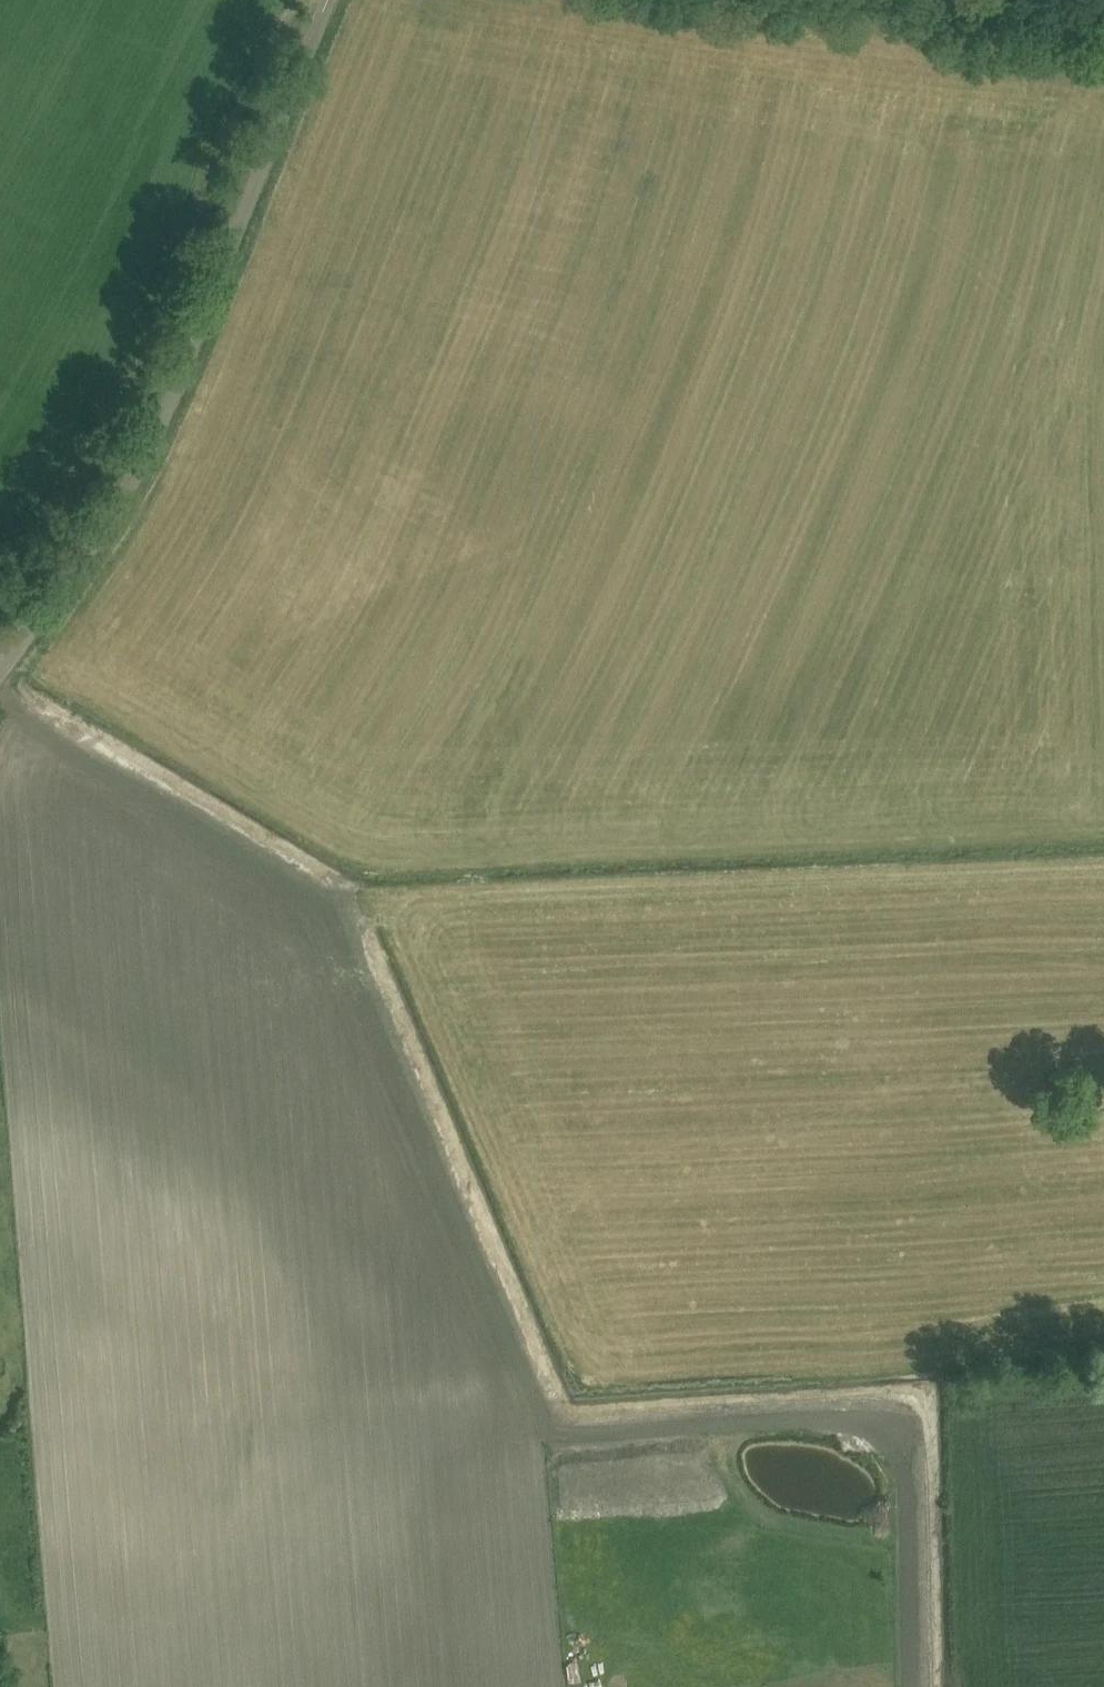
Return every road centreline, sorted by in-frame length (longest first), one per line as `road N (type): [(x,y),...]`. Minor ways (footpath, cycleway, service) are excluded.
road 1 (unclassified): [(0,675),(123,509),(327,0)]
road 2 (unclassified): [(1103,12),(966,0)]

